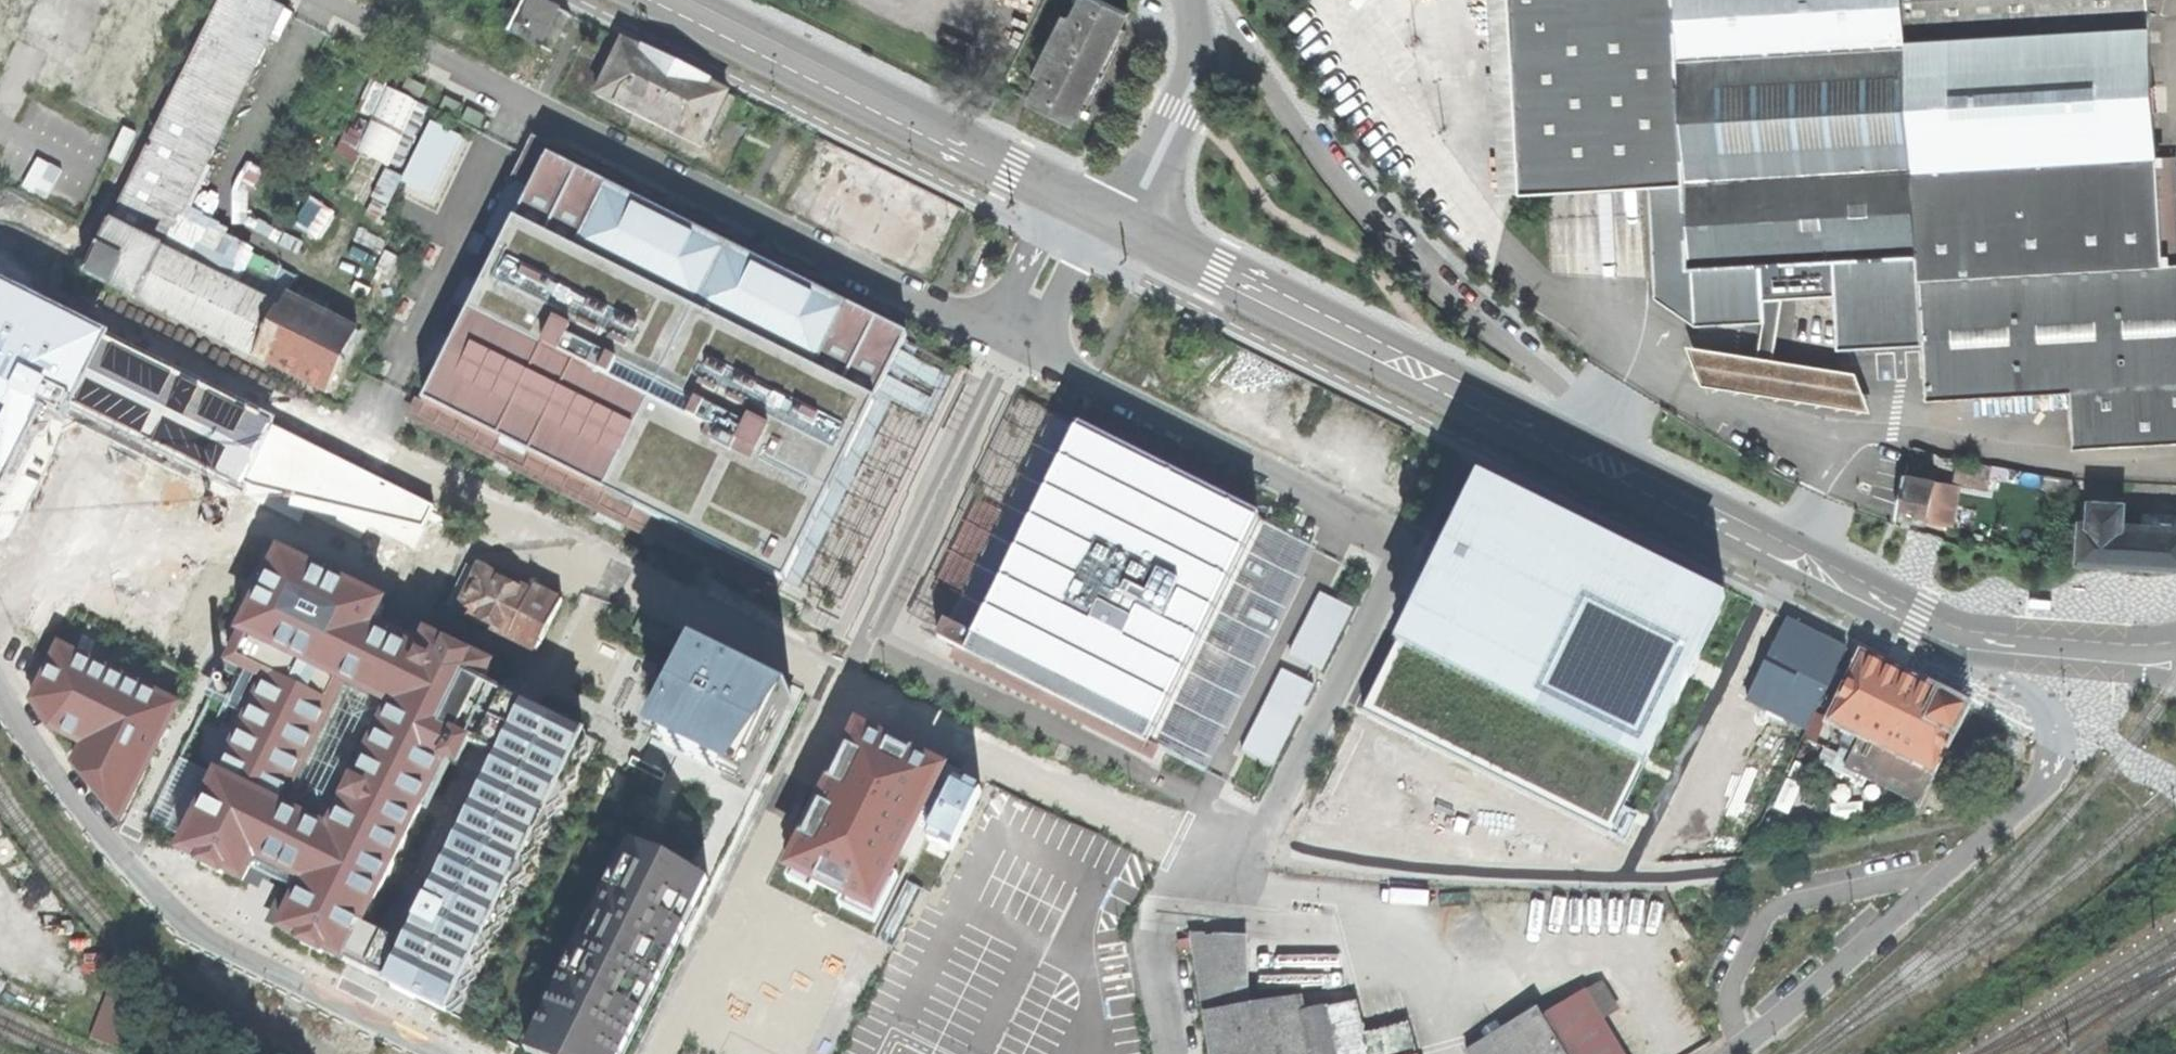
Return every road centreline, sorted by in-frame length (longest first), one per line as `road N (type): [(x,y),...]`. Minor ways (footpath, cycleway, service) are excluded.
road 1 (residential): [(0,256),(842,676)]
road 2 (unclassified): [(1953,638),(1124,227)]
road 3 (residential): [(1261,873),(1429,535),(1042,341)]
road 4 (residential): [(996,318),(341,0)]
road 5 (unclassified): [(445,1053),(183,919),(75,809),(0,695)]
road 6 (residential): [(842,676),(1180,846),(1261,873)]
road 7 (unclassified): [(1078,204),(668,0)]
road 8 (unclassified): [(2027,739),(2027,780),(2008,822),(1735,1053)]
road 9 (residential): [(1261,873),(1470,896),(1638,895)]
road 10 (unknown): [(1794,560),(1638,895)]
road 11 (unknown): [(169,0),(30,271)]
road 12 (residential): [(1153,1053),(1139,955),(1144,932),(1223,902),(1261,873)]
road 13 (unclassified): [(1124,227),(1199,79),(1193,0)]
road 14 (unclassified): [(2175,659),(1953,638)]
road 15 (residential): [(1042,341),(1085,255),(1078,204)]
road 16 (residential): [(1078,204),(1039,232),(996,318)]
road 17 (residential): [(1953,638),(2021,715),(2027,739)]

